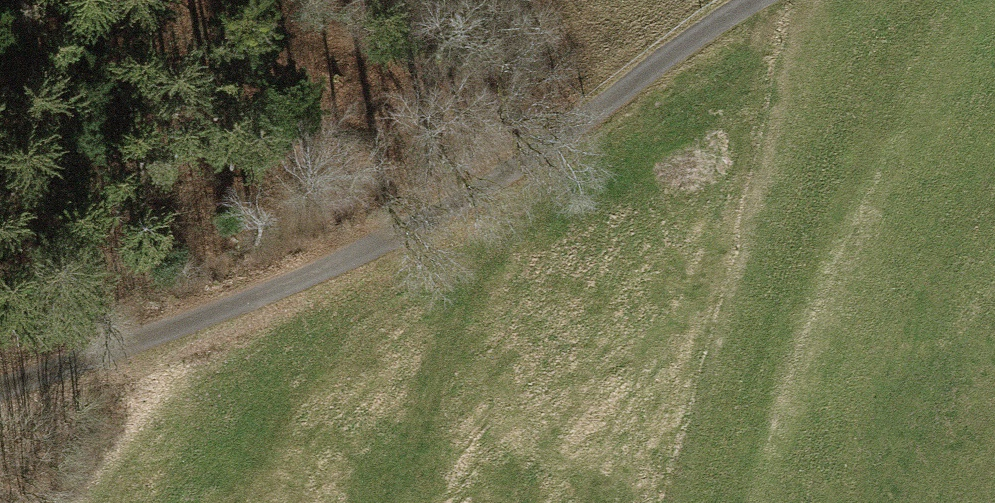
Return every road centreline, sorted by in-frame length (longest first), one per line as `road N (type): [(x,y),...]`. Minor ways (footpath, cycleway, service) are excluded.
road 1 (track): [(0,379),(167,329),(380,245),(580,123),(755,0)]
road 2 (track): [(760,0),(739,81),(646,172),(473,282),(390,502)]

